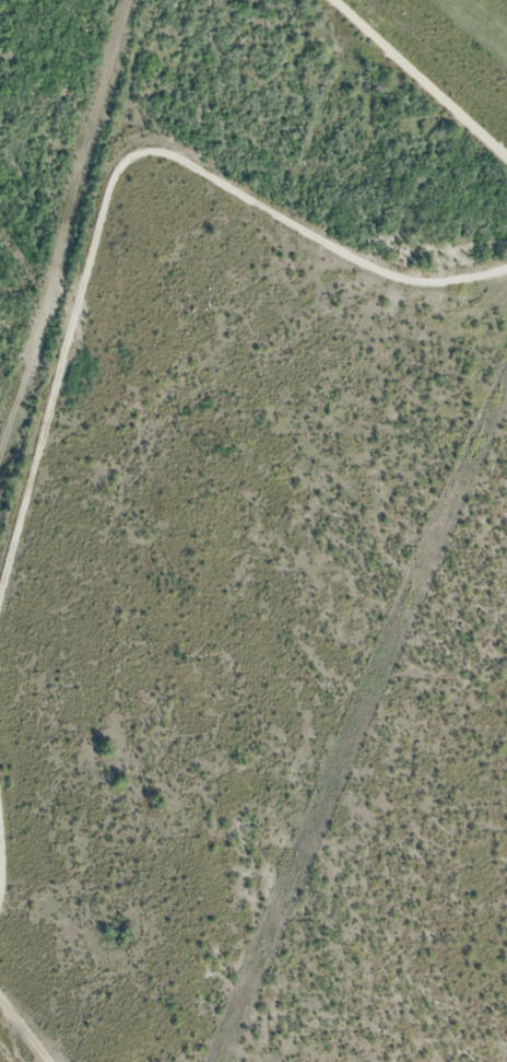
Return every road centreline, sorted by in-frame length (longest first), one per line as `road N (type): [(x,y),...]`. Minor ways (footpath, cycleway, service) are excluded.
road 1 (track): [(506,266),(467,280),(409,280),(160,148),(132,152),(107,184),(0,589)]

